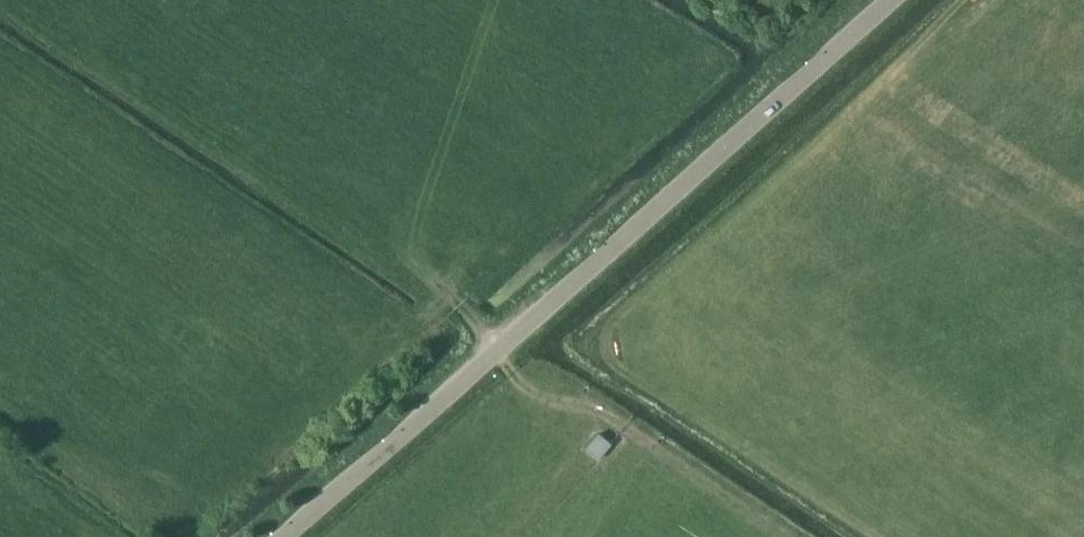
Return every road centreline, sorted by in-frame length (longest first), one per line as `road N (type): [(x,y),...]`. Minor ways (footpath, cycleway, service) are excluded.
road 1 (track): [(964,0),(603,335),(611,364),(872,536)]
road 2 (unclassified): [(281,536),(890,0)]
road 3 (track): [(432,283),(539,394),(626,424)]
road 4 (track): [(0,412),(178,536)]

